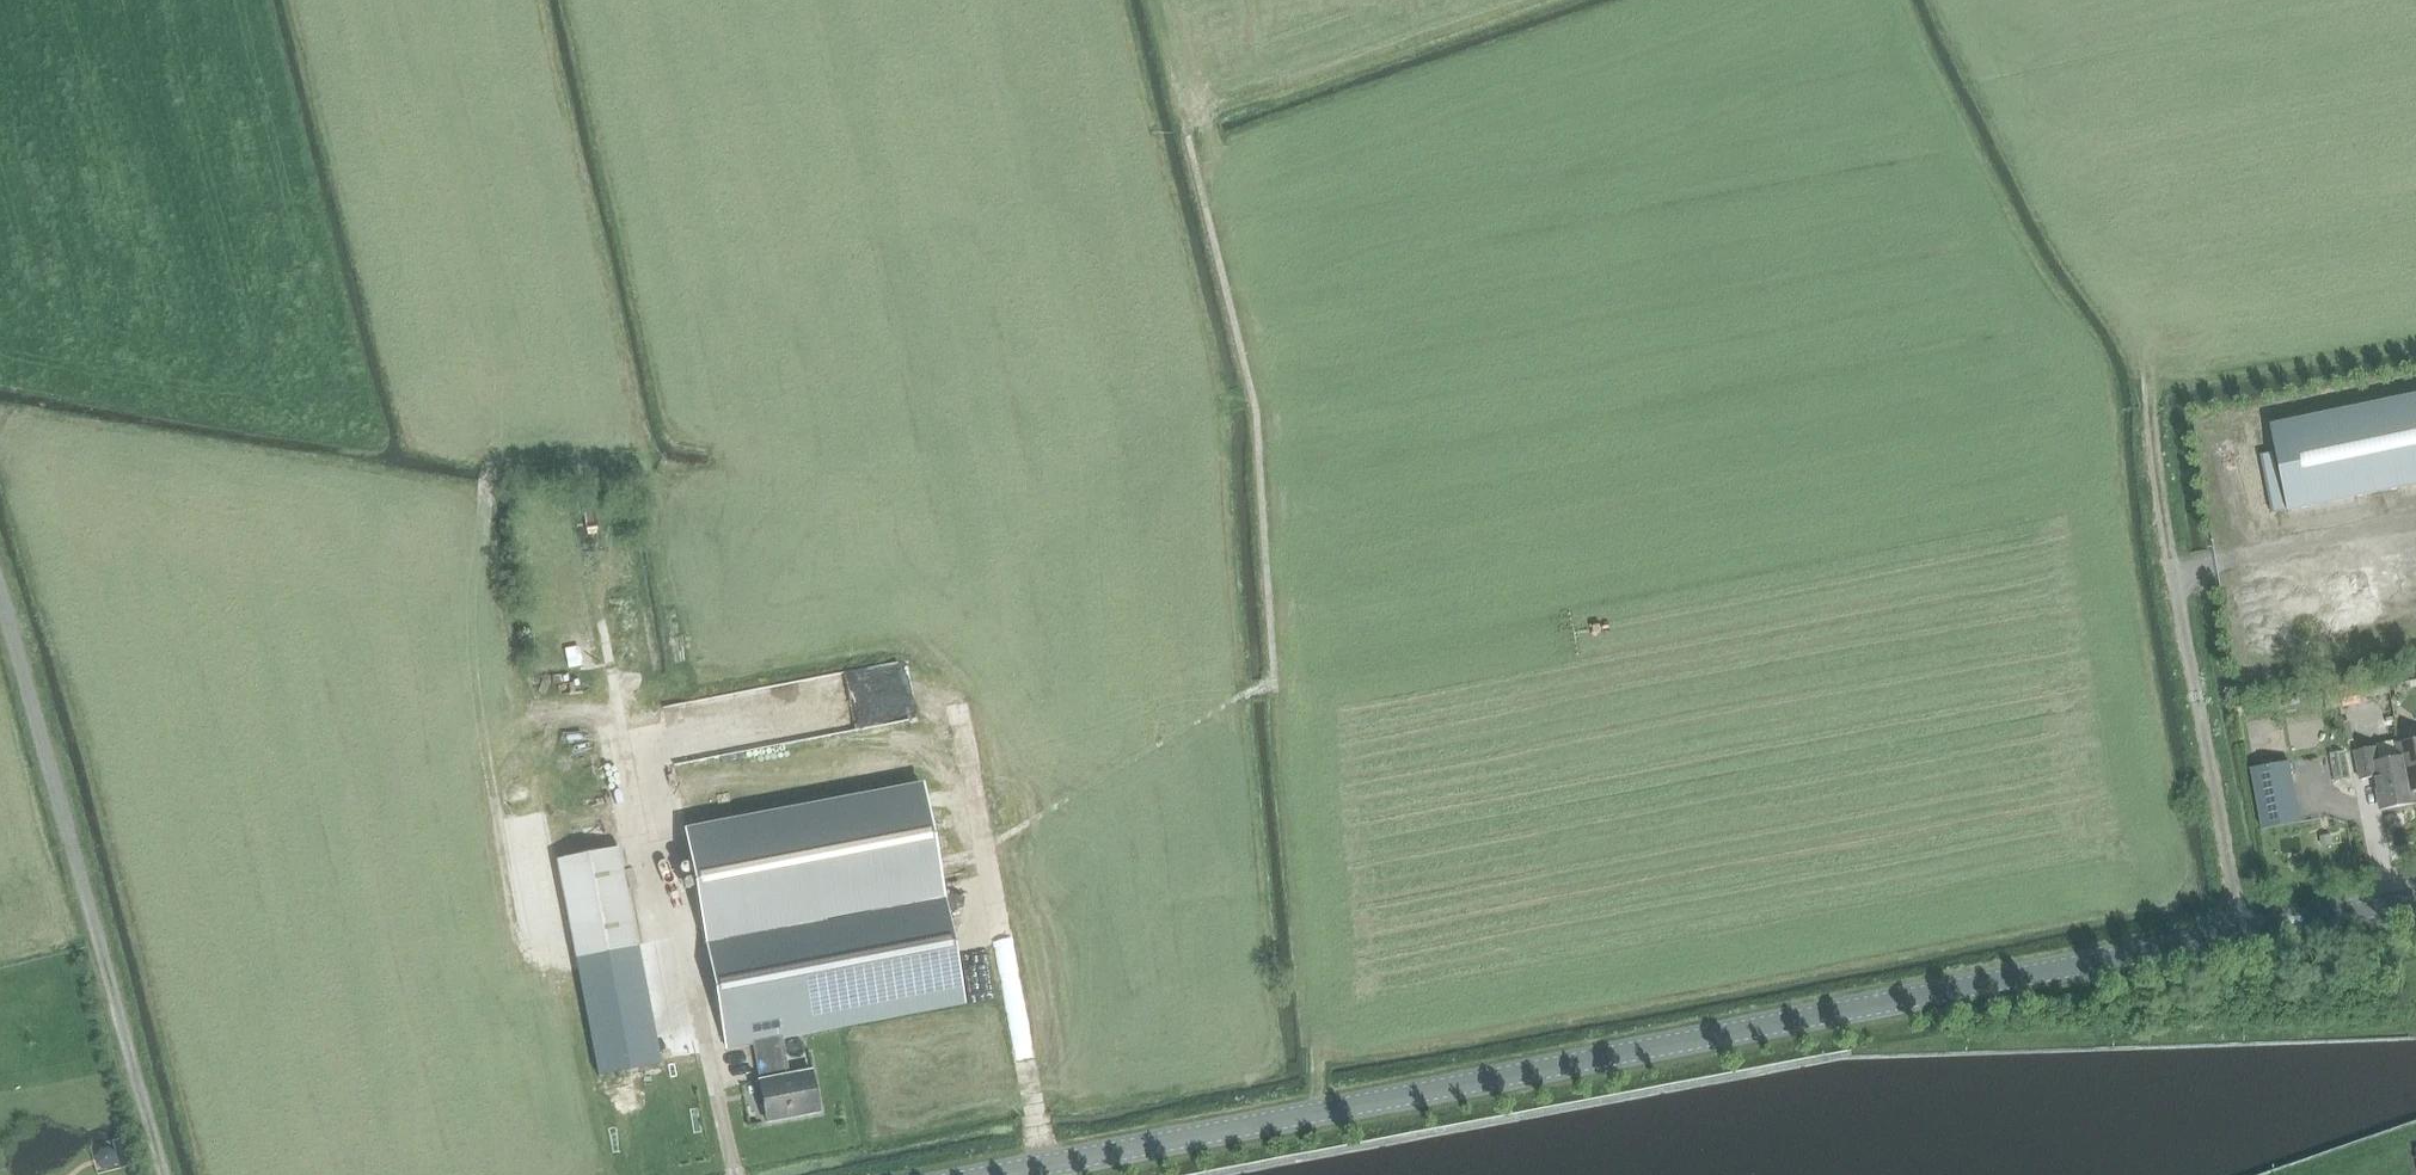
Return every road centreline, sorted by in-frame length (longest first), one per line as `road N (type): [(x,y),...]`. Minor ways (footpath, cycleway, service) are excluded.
road 1 (tertiary): [(985,1174),(2415,902)]

